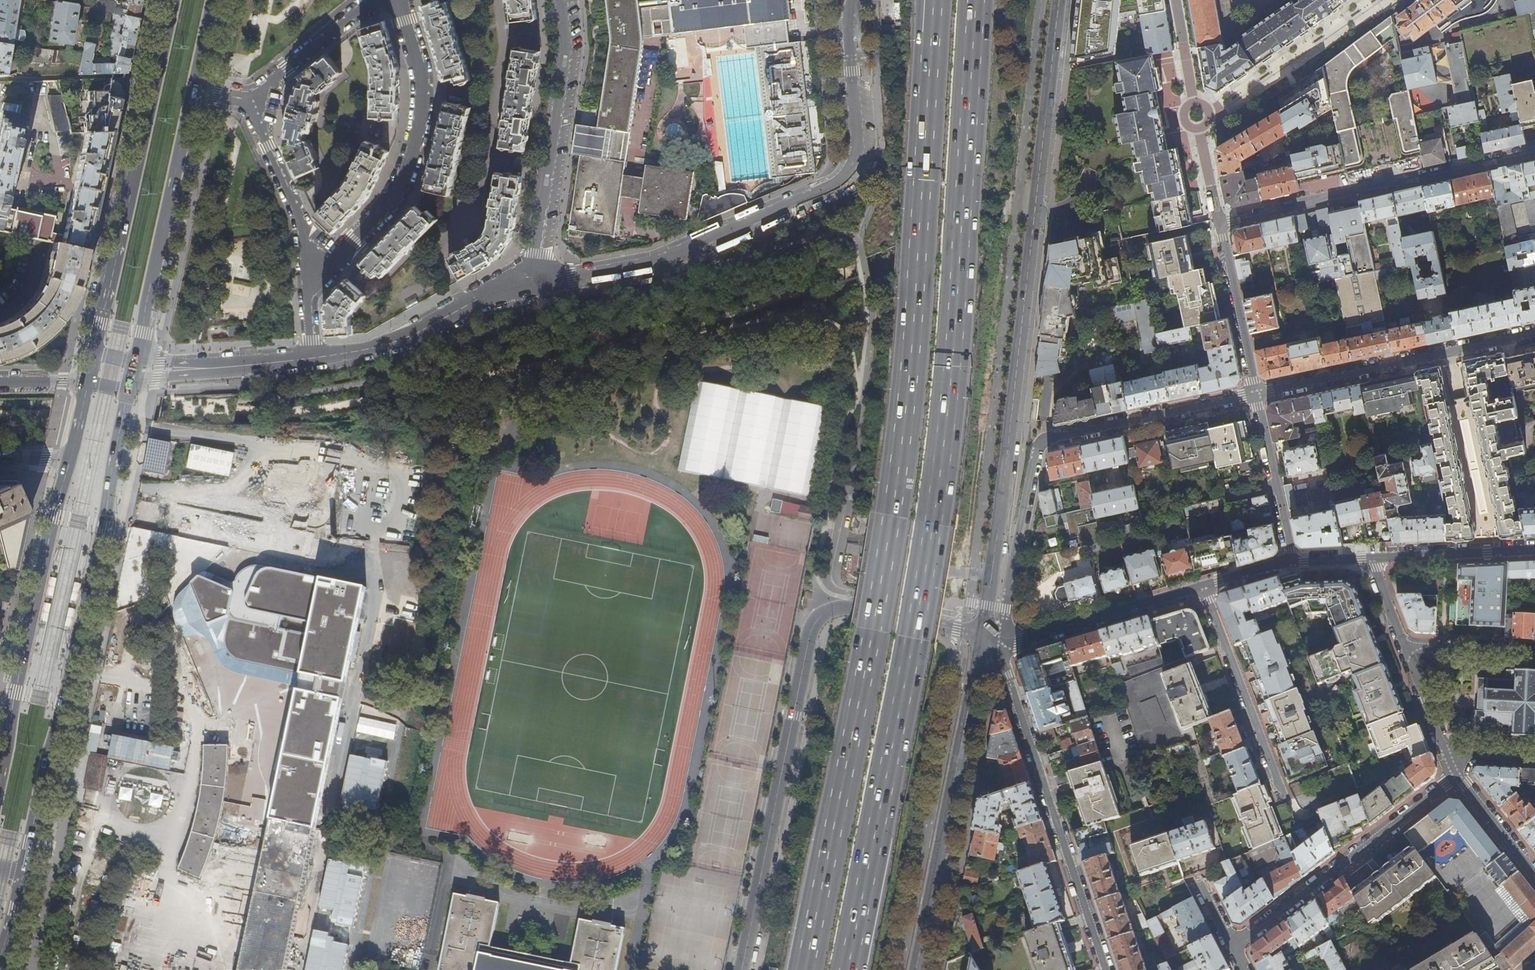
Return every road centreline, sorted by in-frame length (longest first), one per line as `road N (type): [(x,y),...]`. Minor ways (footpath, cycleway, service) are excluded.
road 1 (trunk): [(851,969),(940,493),(977,0)]
road 2 (trunk): [(933,50),(893,516),(812,969)]
road 3 (tertiary): [(1059,0),(979,636)]
road 4 (residential): [(535,279),(654,261),(847,177),(858,152),(851,0)]
road 5 (primary): [(23,873),(130,390)]
road 6 (residential): [(1001,641),(1039,444),(1254,394)]
road 7 (primary): [(174,0),(94,353)]
road 8 (residential): [(1106,969),(1001,641)]
road 9 (tertiary): [(916,969),(979,636)]
road 10 (residential): [(405,0),(424,92),(419,142),(399,194),(309,295)]
road 11 (primary): [(71,460),(0,782)]
road 12 (residential): [(1534,153),(1219,224)]
road 13 (residential): [(1254,394),(1534,332)]
road 14 (residential): [(1456,774),(1233,948)]
road 15 (residential): [(562,0),(568,45),(535,279)]
road 16 (primary): [(136,361),(196,88)]
road 17 (residential): [(535,279),(510,284),(402,339),(313,358)]
road 18 (residential): [(1202,587),(1283,799)]
road 19 (residential): [(248,101),(304,228),(309,295)]
road 20 (residential): [(1202,587),(1011,644)]
road 21 (residential): [(1219,224),(1254,394)]
road 22 (residential): [(1254,394),(1291,560)]
road 23 (residential): [(248,101),(378,0)]
road 24 (residential): [(1534,549),(1375,558)]
road 25 (residential): [(965,633),(819,604)]
road 26 (residential): [(1406,646),(1456,774)]
road 27 (residential): [(1534,652),(1406,646)]
road 28 (residential): [(1456,774),(1534,870)]
road 29 (residential): [(313,358),(193,368)]

